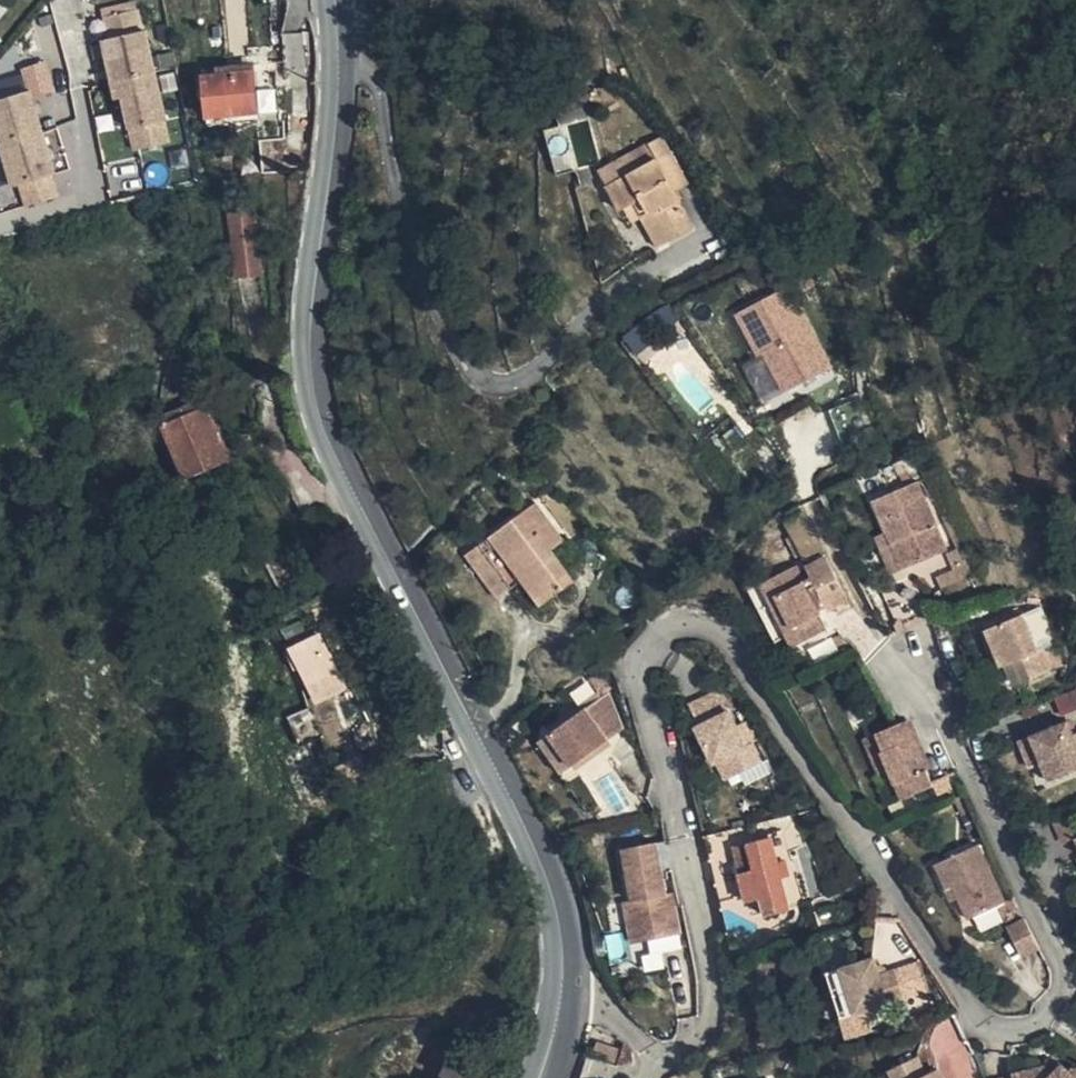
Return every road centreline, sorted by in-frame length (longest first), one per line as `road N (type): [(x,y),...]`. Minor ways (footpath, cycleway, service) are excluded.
road 1 (residential): [(566,992),(661,1058),(706,1038),(720,990),(645,687),(652,648),(690,620),(739,647),(988,1029),(1045,1030),(1071,975),(1059,924),(930,694)]
road 2 (tertiary): [(566,992),(566,948),(547,869),(319,408),(309,339),(338,119),(335,0)]

